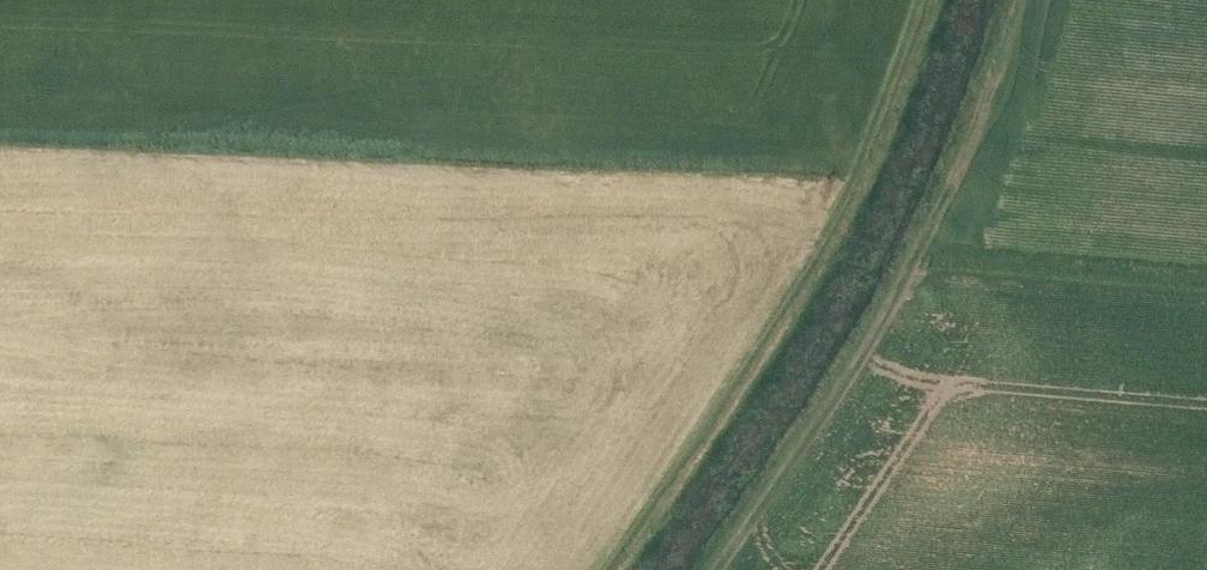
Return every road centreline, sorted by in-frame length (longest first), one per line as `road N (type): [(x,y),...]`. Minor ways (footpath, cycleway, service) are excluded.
road 1 (track): [(604,569),(858,180),(922,0)]
road 2 (track): [(707,569),(830,391),(896,273),(988,81),(1008,0)]

